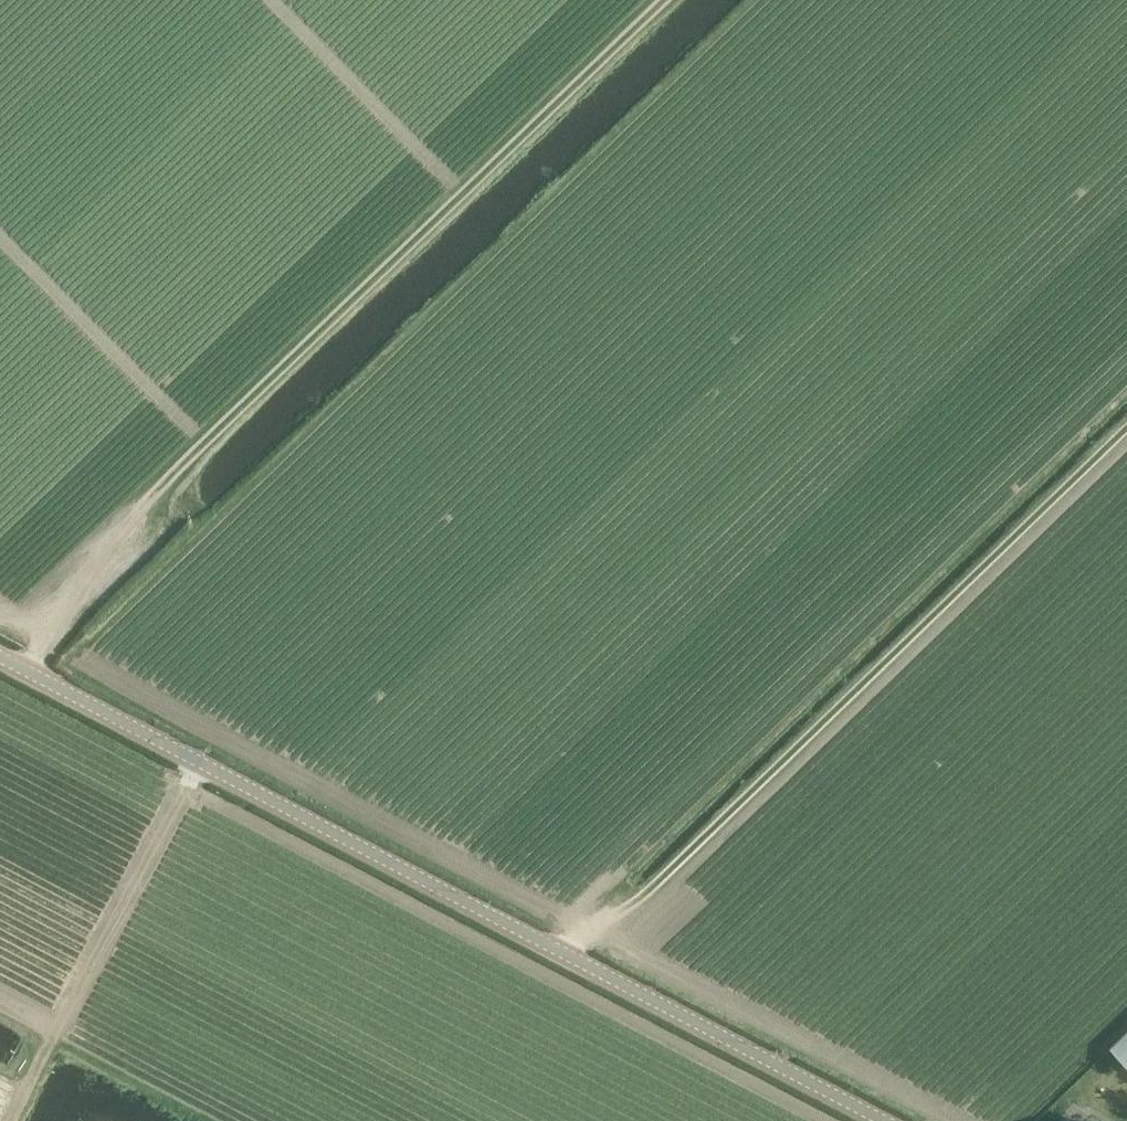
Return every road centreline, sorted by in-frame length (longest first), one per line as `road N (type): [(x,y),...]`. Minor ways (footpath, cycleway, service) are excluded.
road 1 (residential): [(885,1120),(0,657)]

